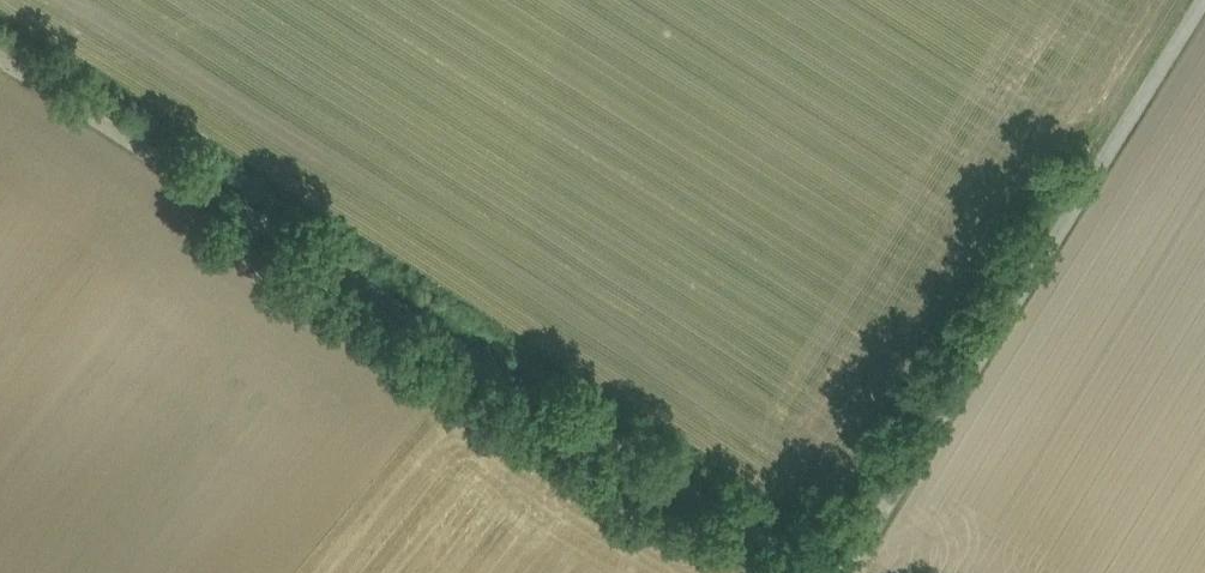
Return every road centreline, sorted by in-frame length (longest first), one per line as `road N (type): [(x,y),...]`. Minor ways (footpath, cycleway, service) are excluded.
road 1 (track): [(0,46),(828,572)]
road 2 (unclassified): [(1197,0),(839,572)]

